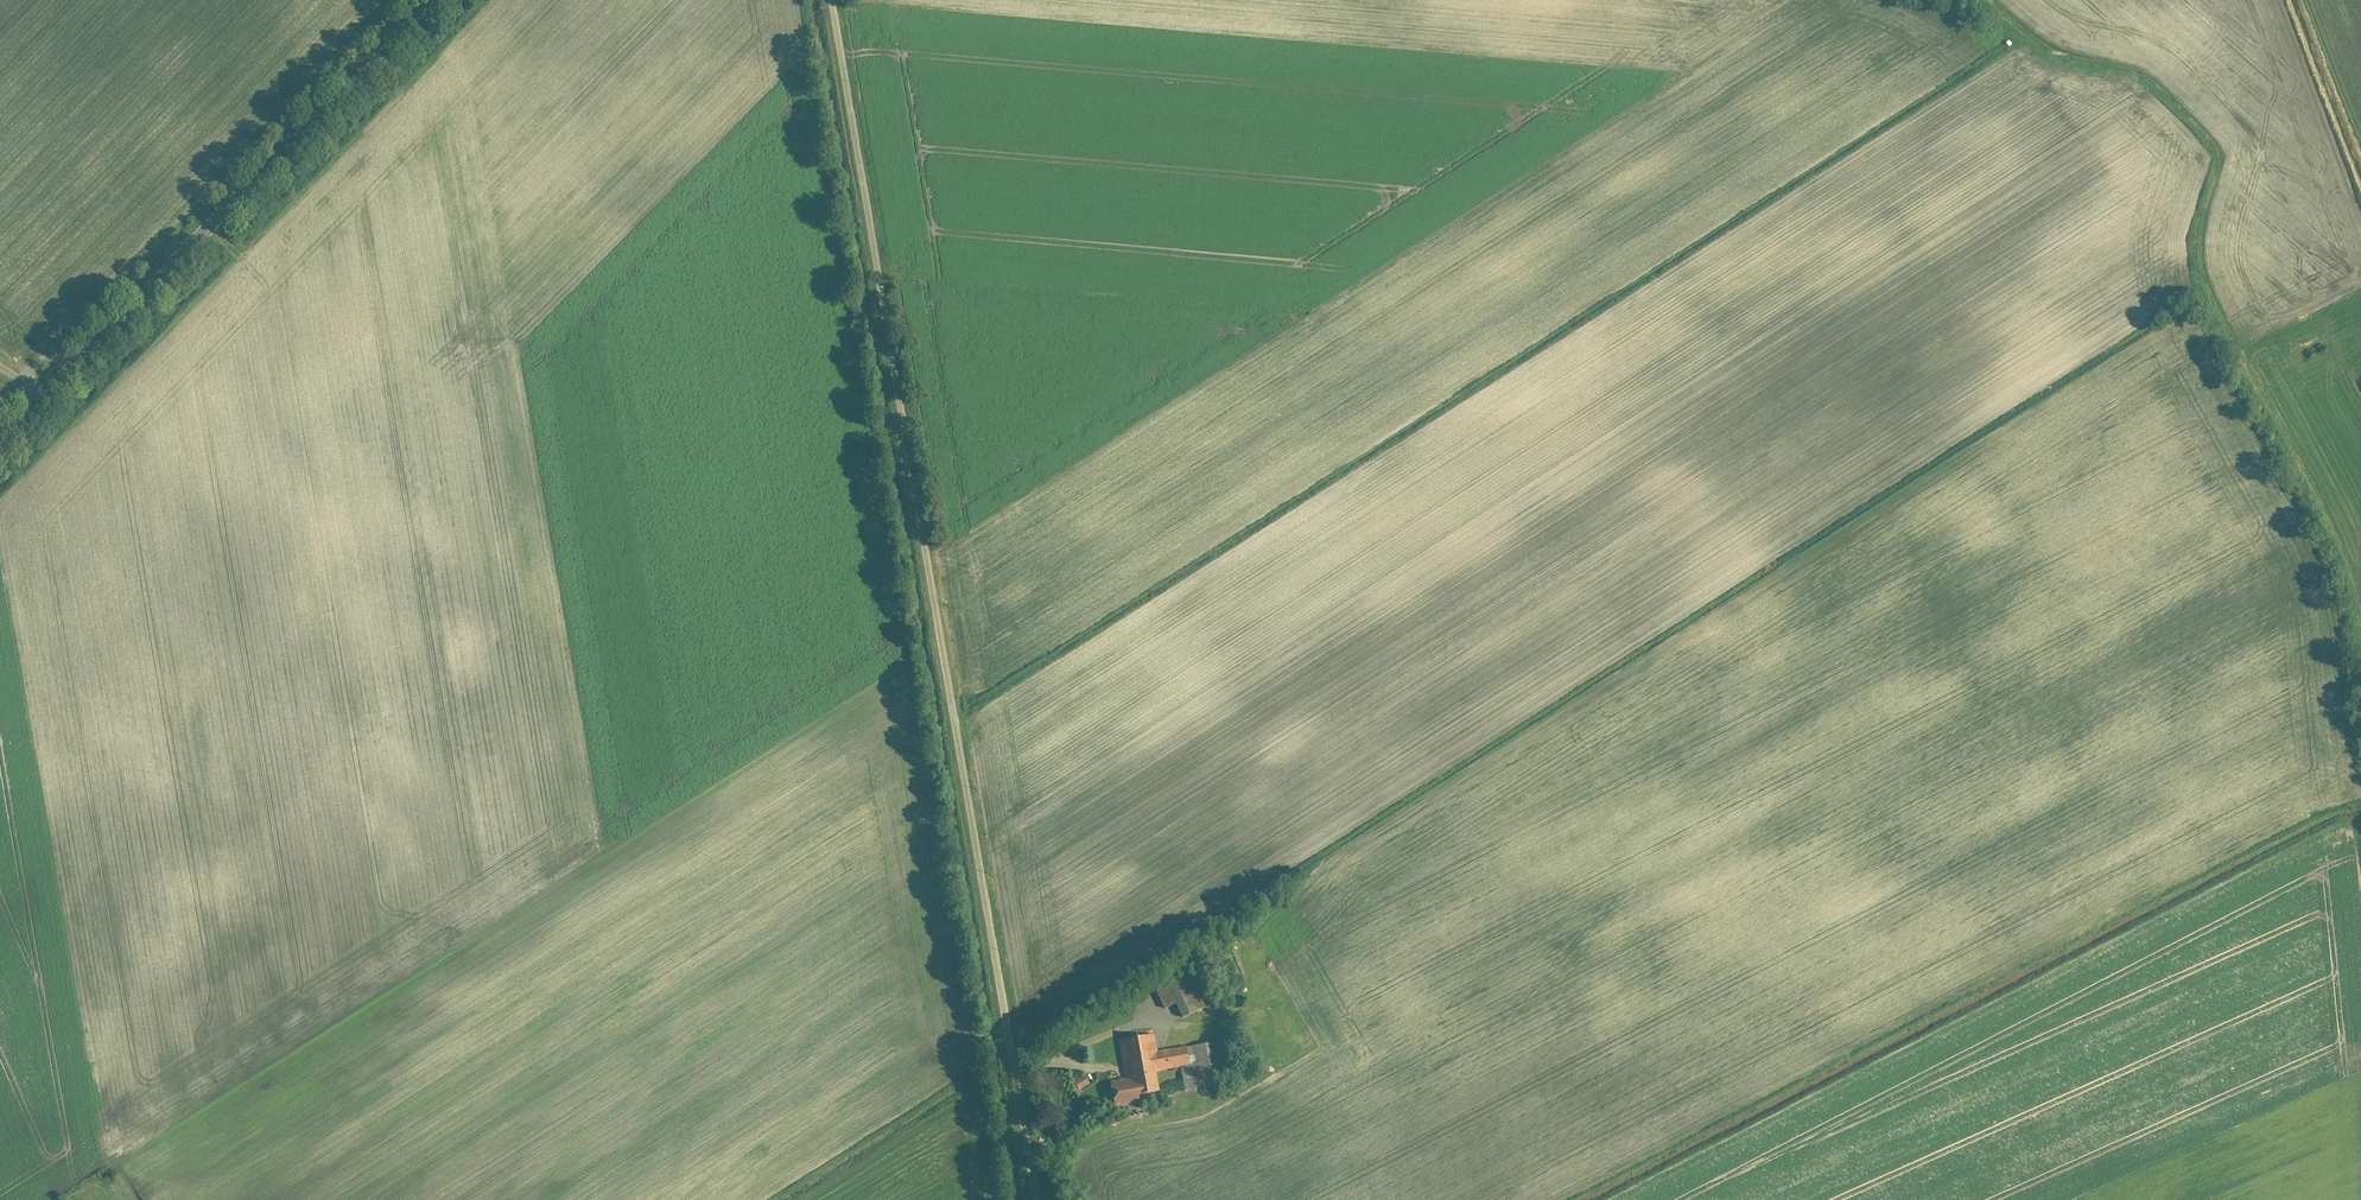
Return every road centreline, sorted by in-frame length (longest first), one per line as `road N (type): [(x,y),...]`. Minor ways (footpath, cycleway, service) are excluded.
road 1 (residential): [(1035,1199),(828,0)]
road 2 (tertiary): [(435,0),(47,398)]

